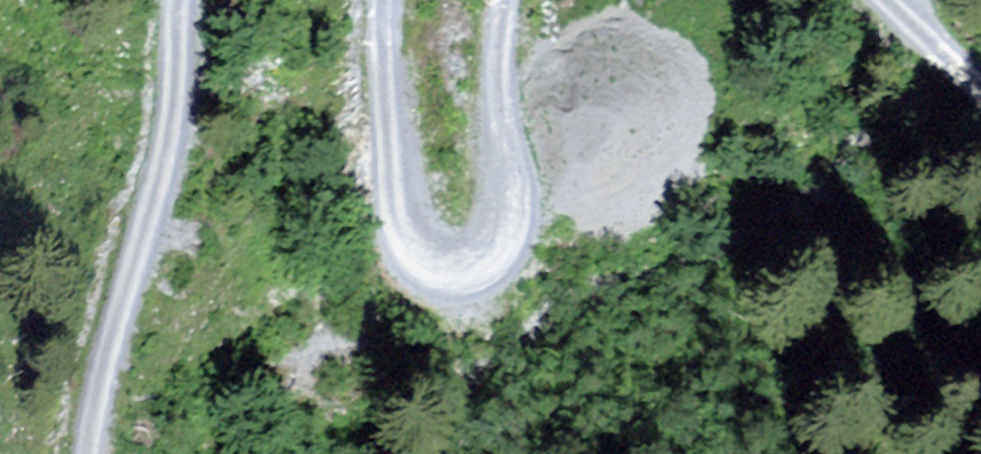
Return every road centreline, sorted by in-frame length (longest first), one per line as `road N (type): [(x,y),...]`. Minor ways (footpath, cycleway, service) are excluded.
road 1 (track): [(508,0),(498,51),(510,221),(501,249),(480,267),(448,267),(421,250),(403,211),(384,0)]
road 2 (track): [(179,0),(161,171),(93,408),(87,453)]
road 3 (track): [(980,82),(880,0)]

